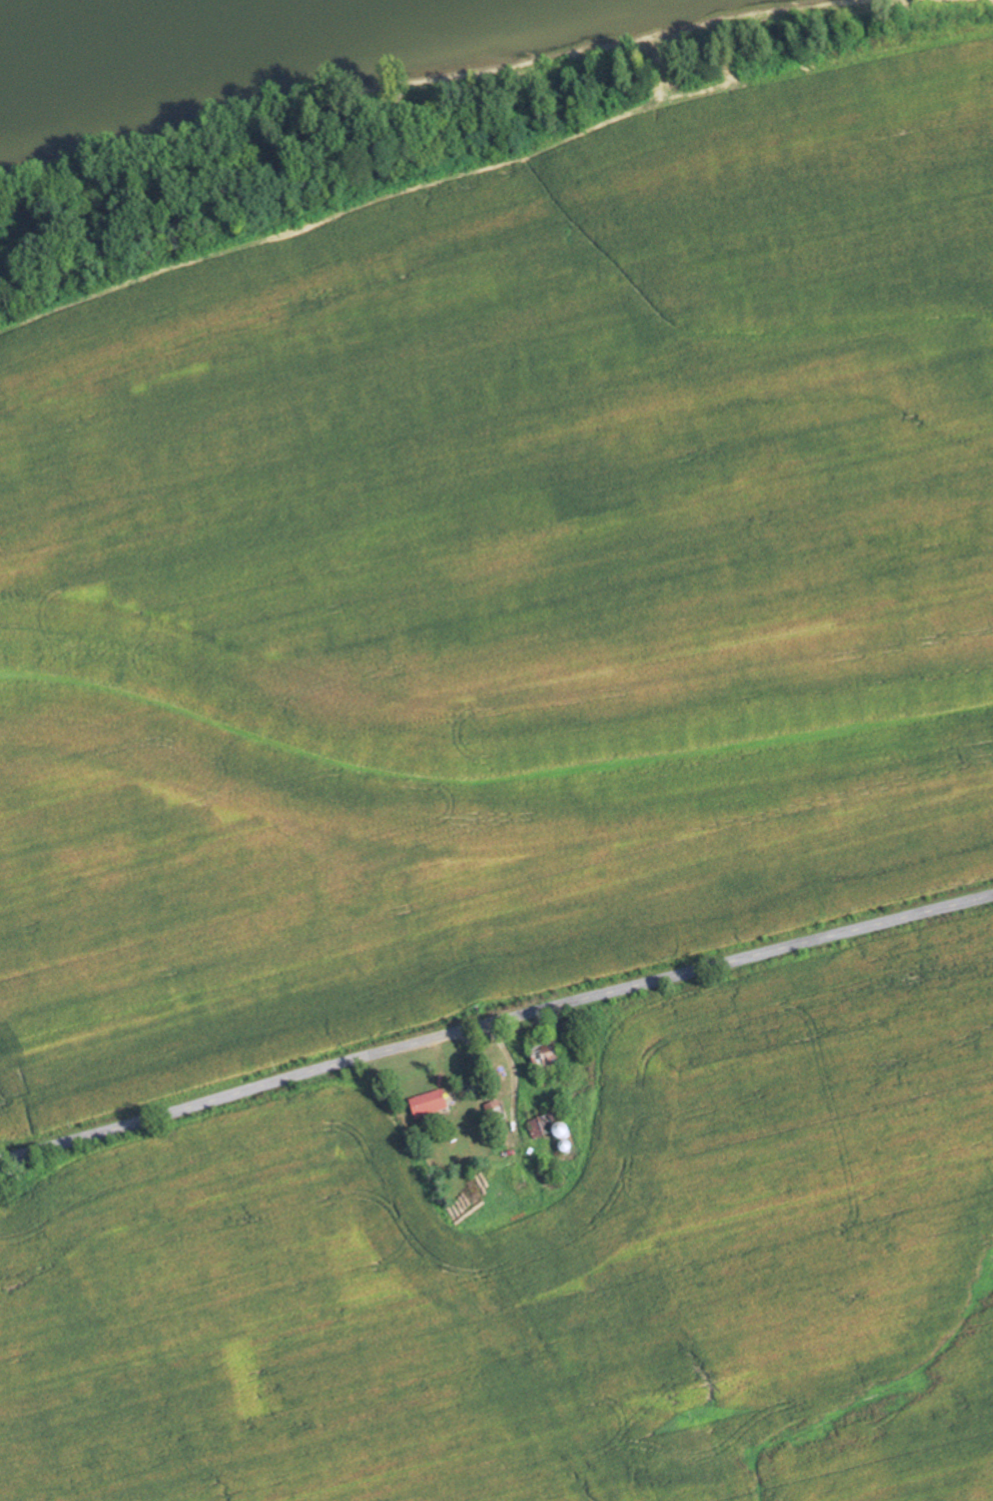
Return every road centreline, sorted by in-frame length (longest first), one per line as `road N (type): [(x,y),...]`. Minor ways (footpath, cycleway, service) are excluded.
road 1 (tertiary): [(0,1161),(373,1054),(992,894)]

